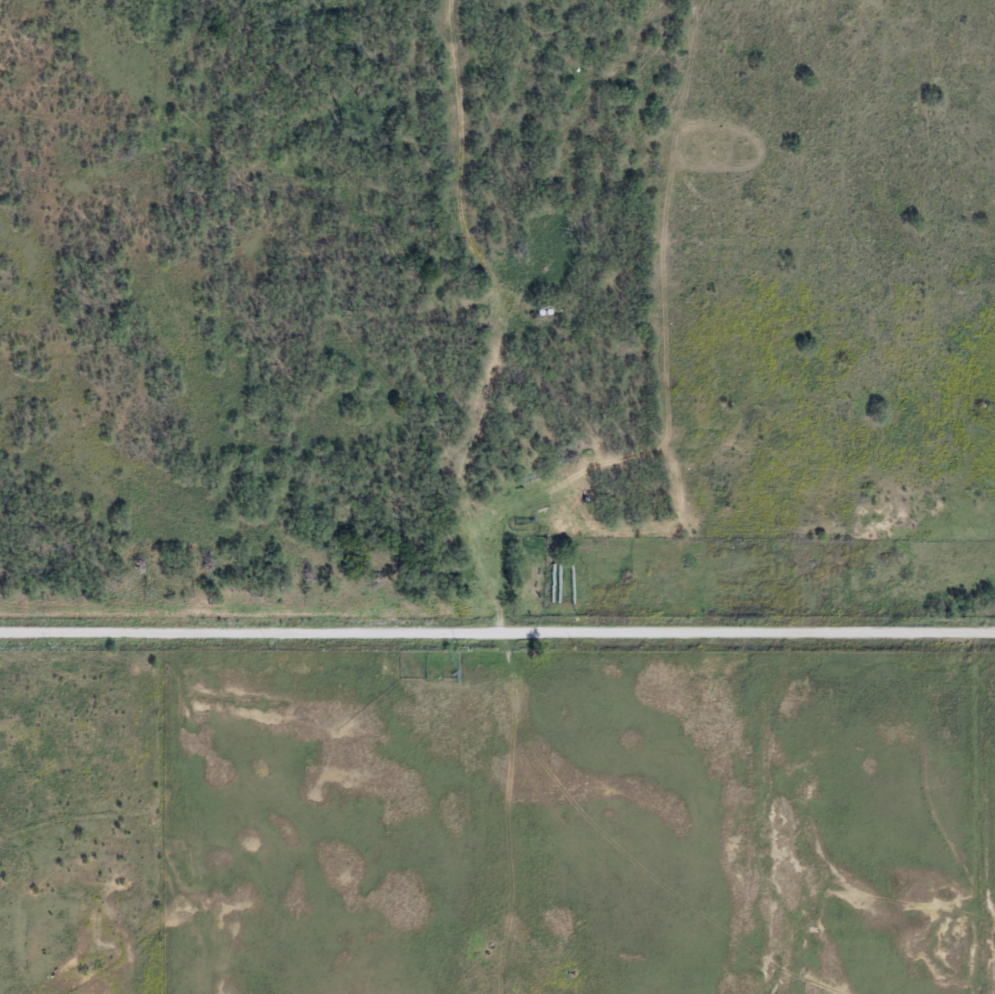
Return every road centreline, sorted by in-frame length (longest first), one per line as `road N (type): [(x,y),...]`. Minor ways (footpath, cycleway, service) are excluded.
road 1 (residential): [(0,628),(994,629)]

